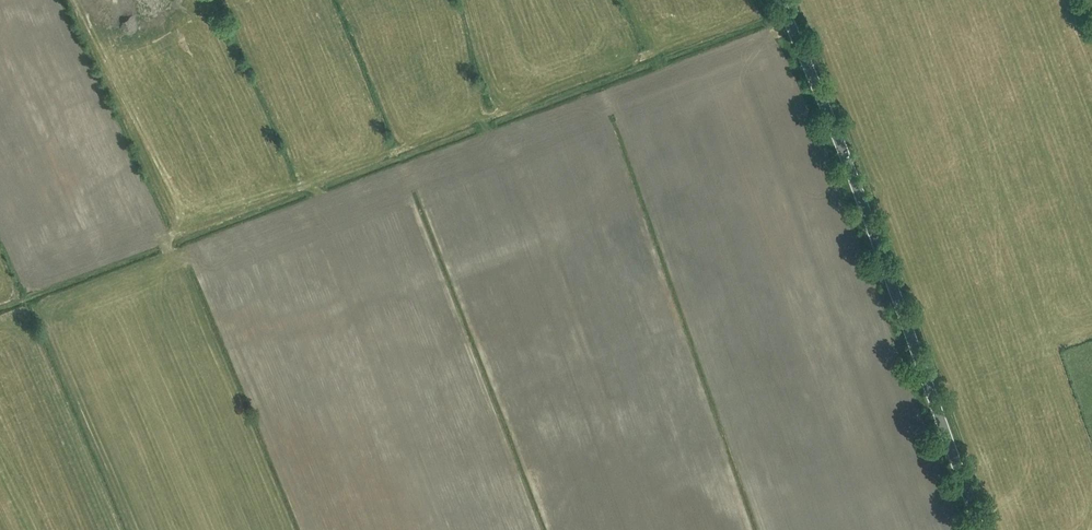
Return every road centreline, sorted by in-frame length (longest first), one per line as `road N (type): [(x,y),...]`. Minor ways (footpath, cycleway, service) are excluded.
road 1 (unclassified): [(981,529),(782,0)]

